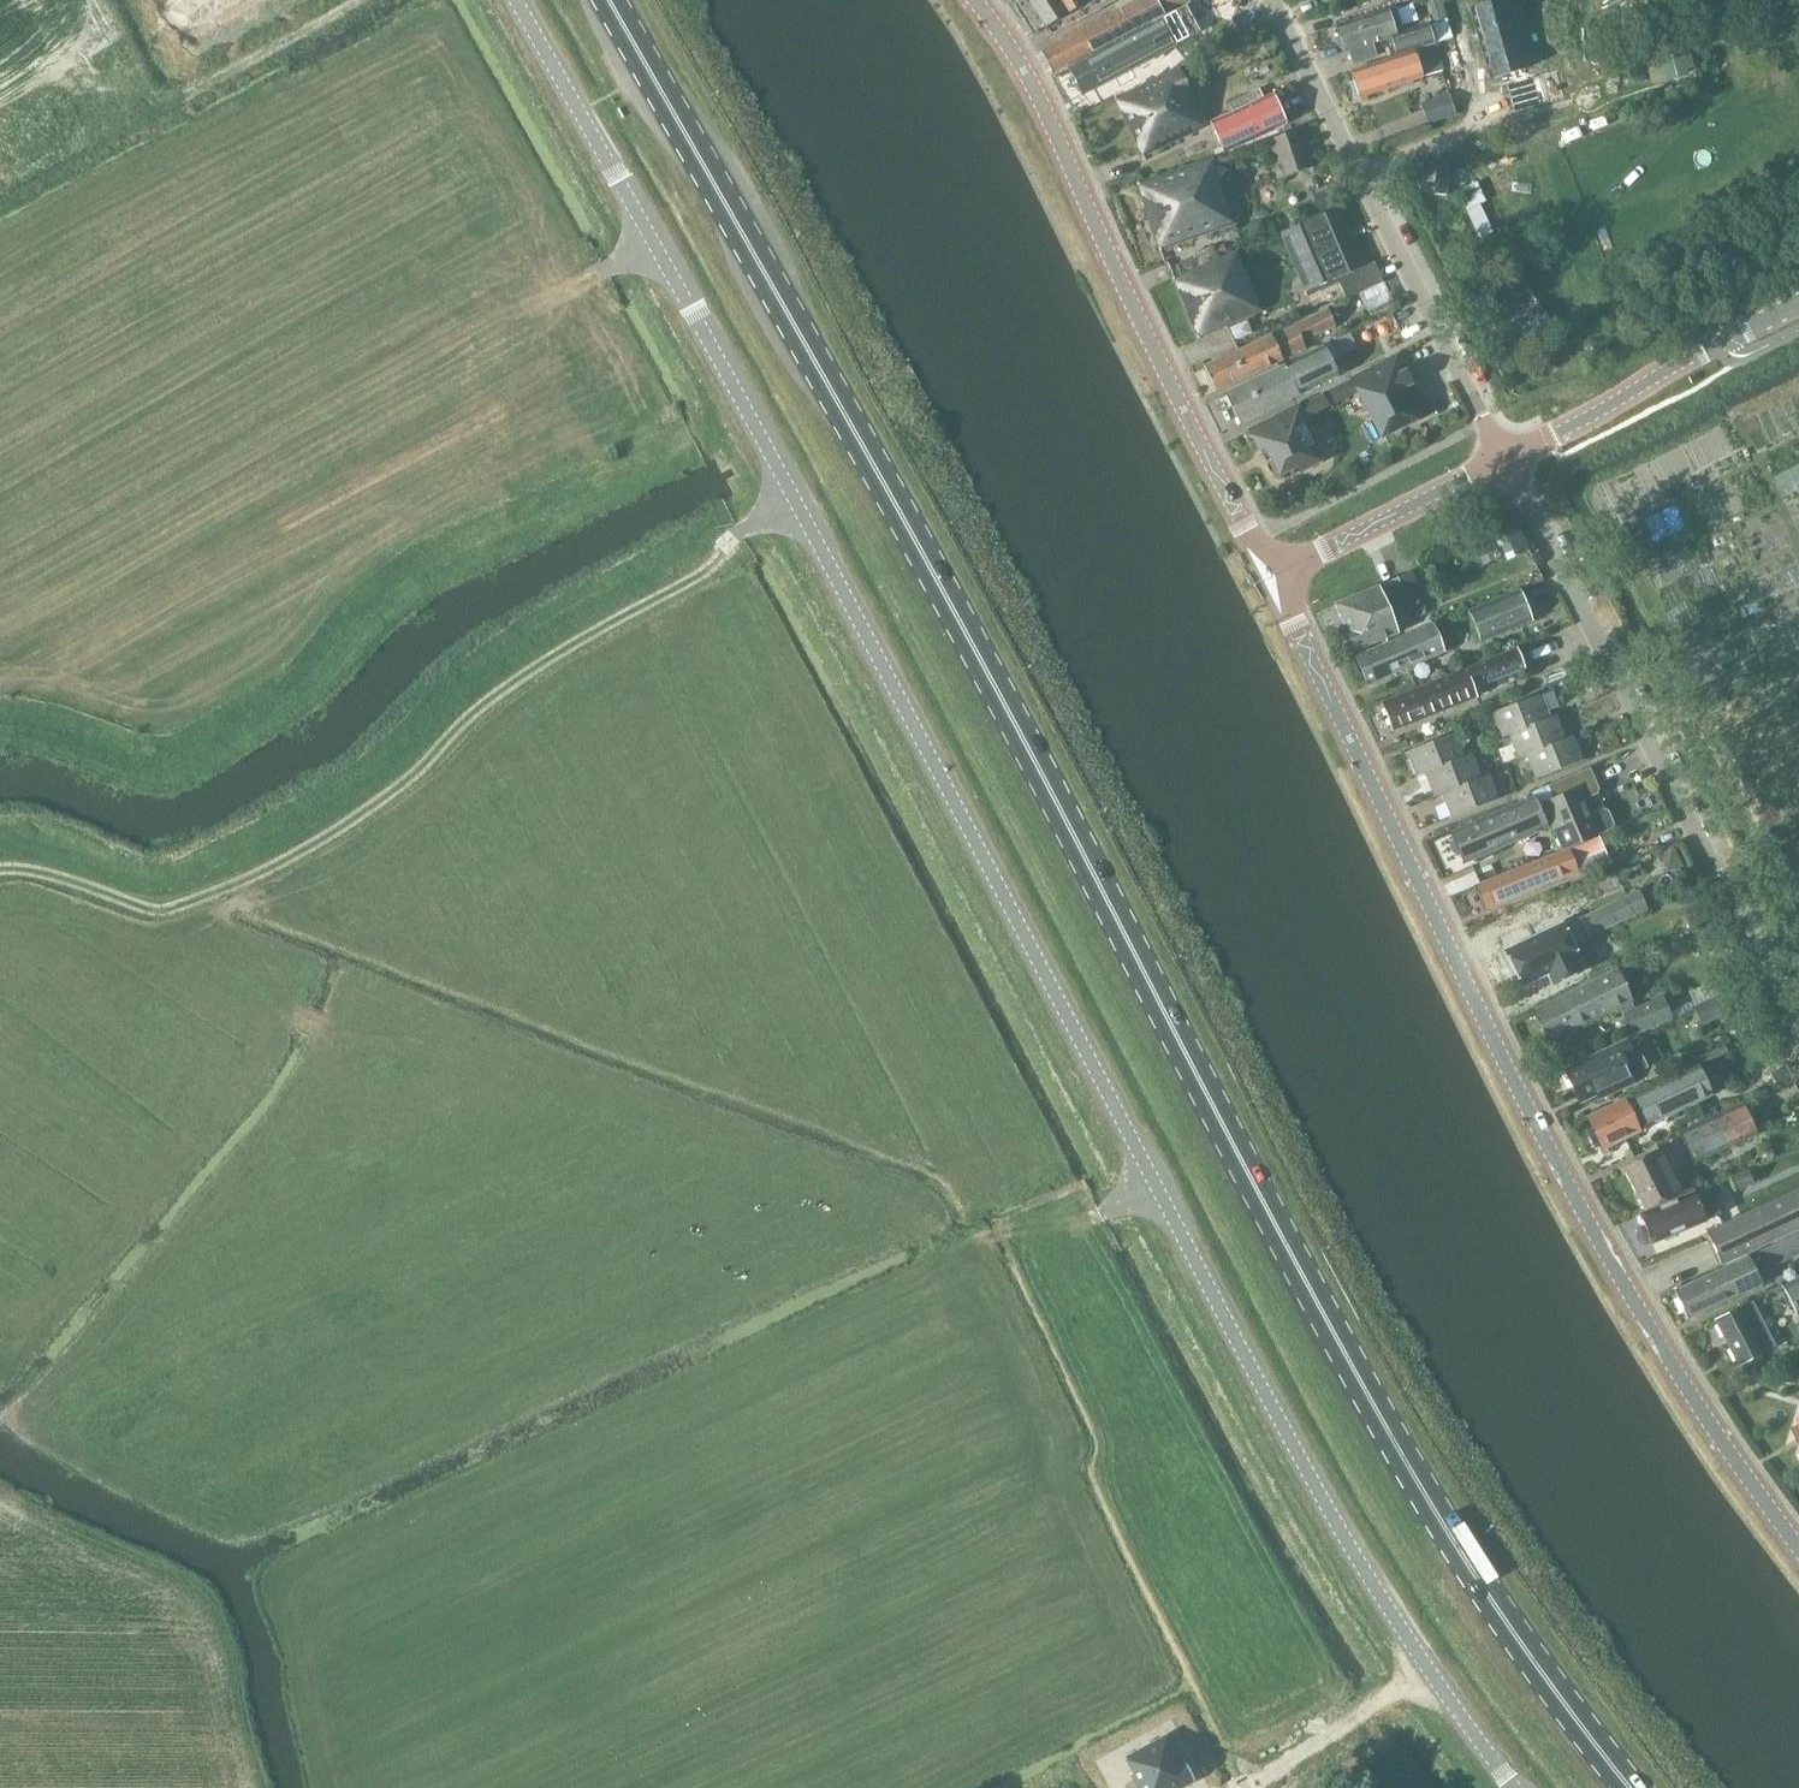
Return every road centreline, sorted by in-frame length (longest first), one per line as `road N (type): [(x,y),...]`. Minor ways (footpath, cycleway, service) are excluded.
road 1 (primary): [(1632,1787),(1497,1606),(1385,1429),(859,428),(610,0)]
road 2 (unclassified): [(1516,1787),(1392,1613),(1299,1453),(651,235),(514,0)]
road 3 (tertiary): [(1798,1551),(1719,1443),(1637,1306),(1472,998),(1270,579)]
road 4 (track): [(0,873),(70,882),(150,910),(213,897),(339,832),(522,673),(704,574),(739,533),(796,506)]
road 5 (residential): [(1798,1045),(1502,457)]
road 6 (tertiary): [(1270,579),(1013,53),(975,0)]
road 7 (residential): [(1502,457),(1267,0)]
road 8 (tertiary): [(1270,579),(1502,457)]
road 9 (tertiary): [(1502,457),(1722,343)]

